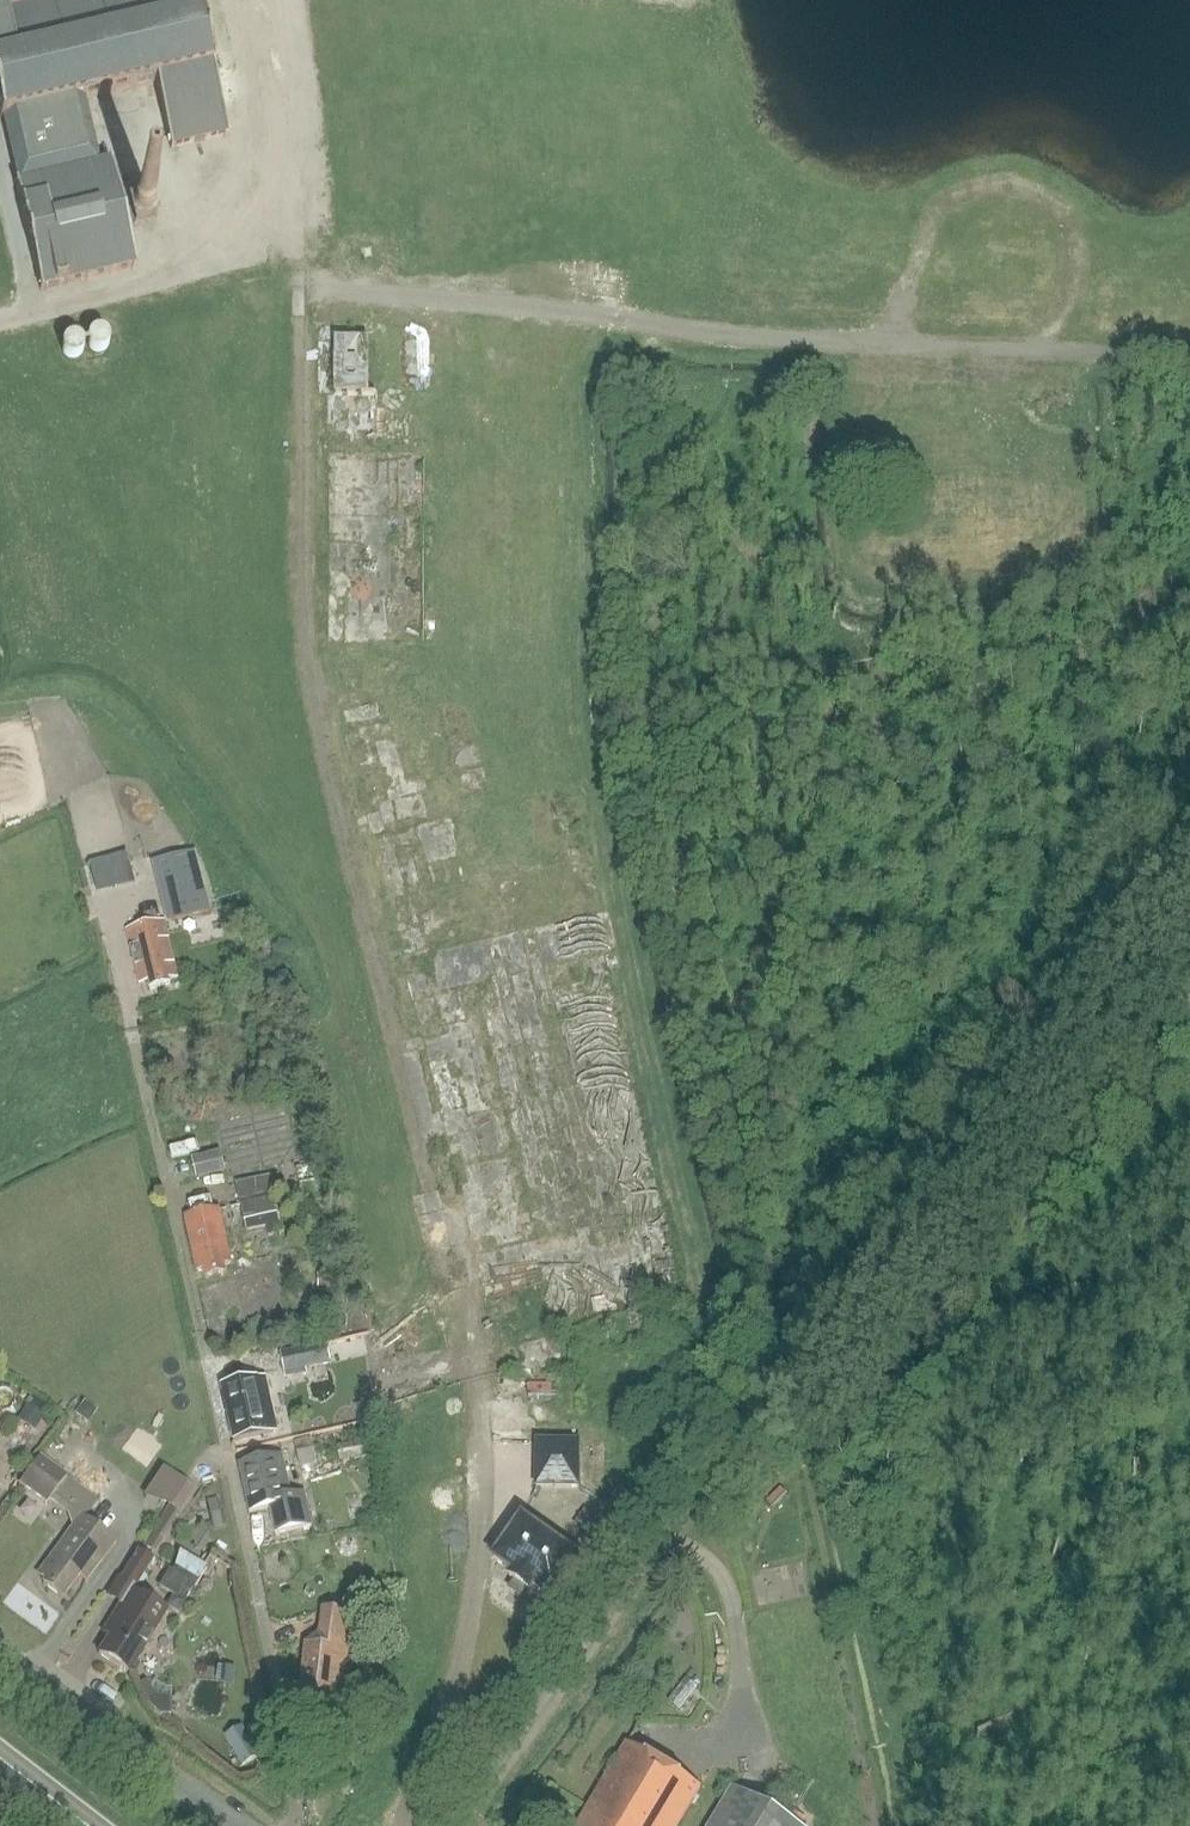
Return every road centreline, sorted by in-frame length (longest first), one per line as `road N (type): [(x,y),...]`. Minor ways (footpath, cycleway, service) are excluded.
road 1 (residential): [(291,1825),(297,1793),(267,1638),(106,920)]
road 2 (unclassified): [(242,1825),(0,1657)]

